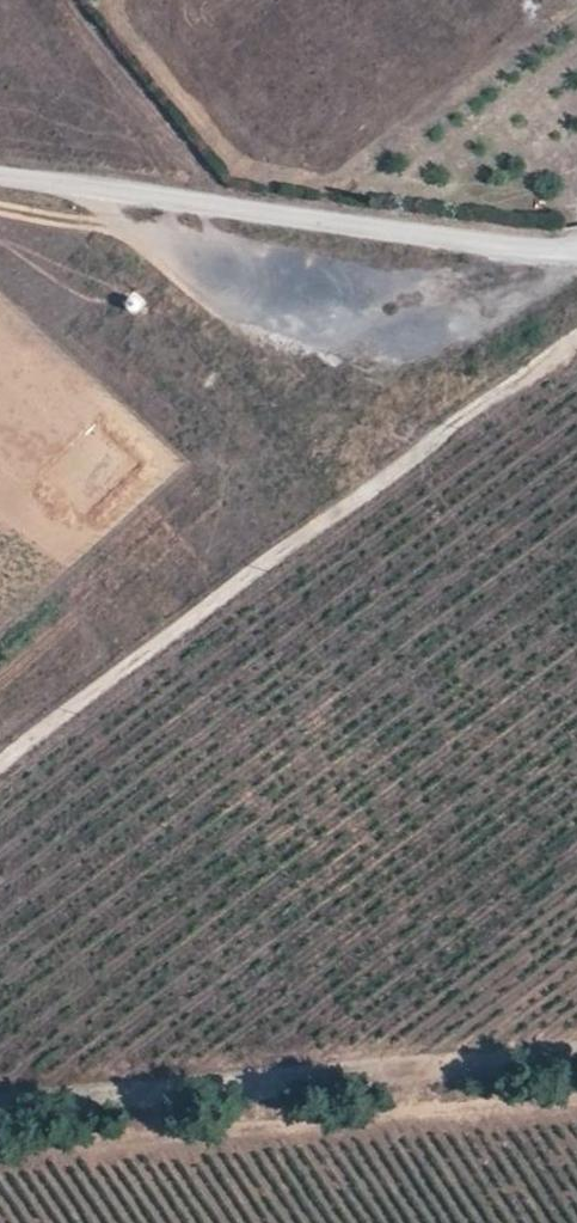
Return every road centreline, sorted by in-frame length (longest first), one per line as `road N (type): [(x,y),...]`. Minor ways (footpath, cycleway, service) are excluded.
road 1 (track): [(576,322),(0,766)]
road 2 (unclassified): [(0,181),(576,247)]
road 3 (track): [(0,1117),(576,1067)]

